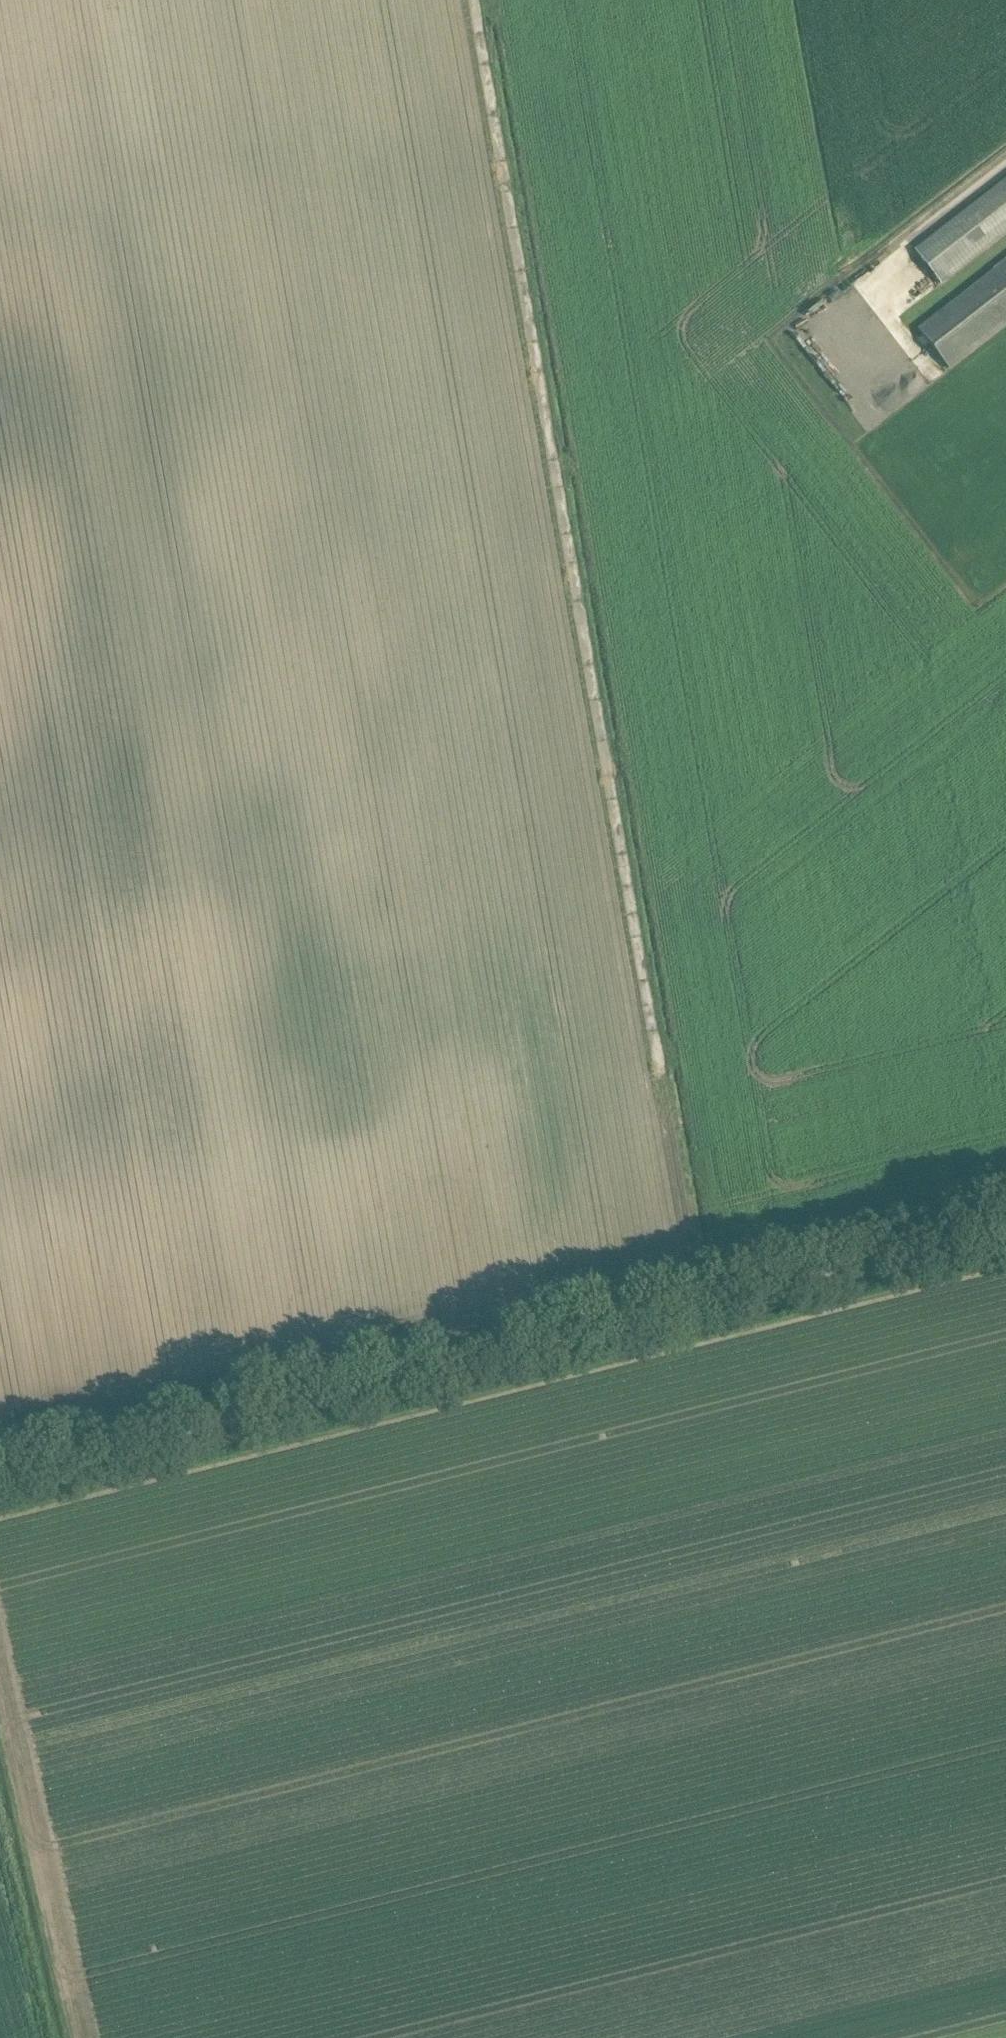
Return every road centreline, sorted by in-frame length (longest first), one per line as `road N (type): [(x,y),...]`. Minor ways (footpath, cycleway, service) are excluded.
road 1 (track): [(665,1065),(484,0)]
road 2 (track): [(1005,1242),(0,1488)]

